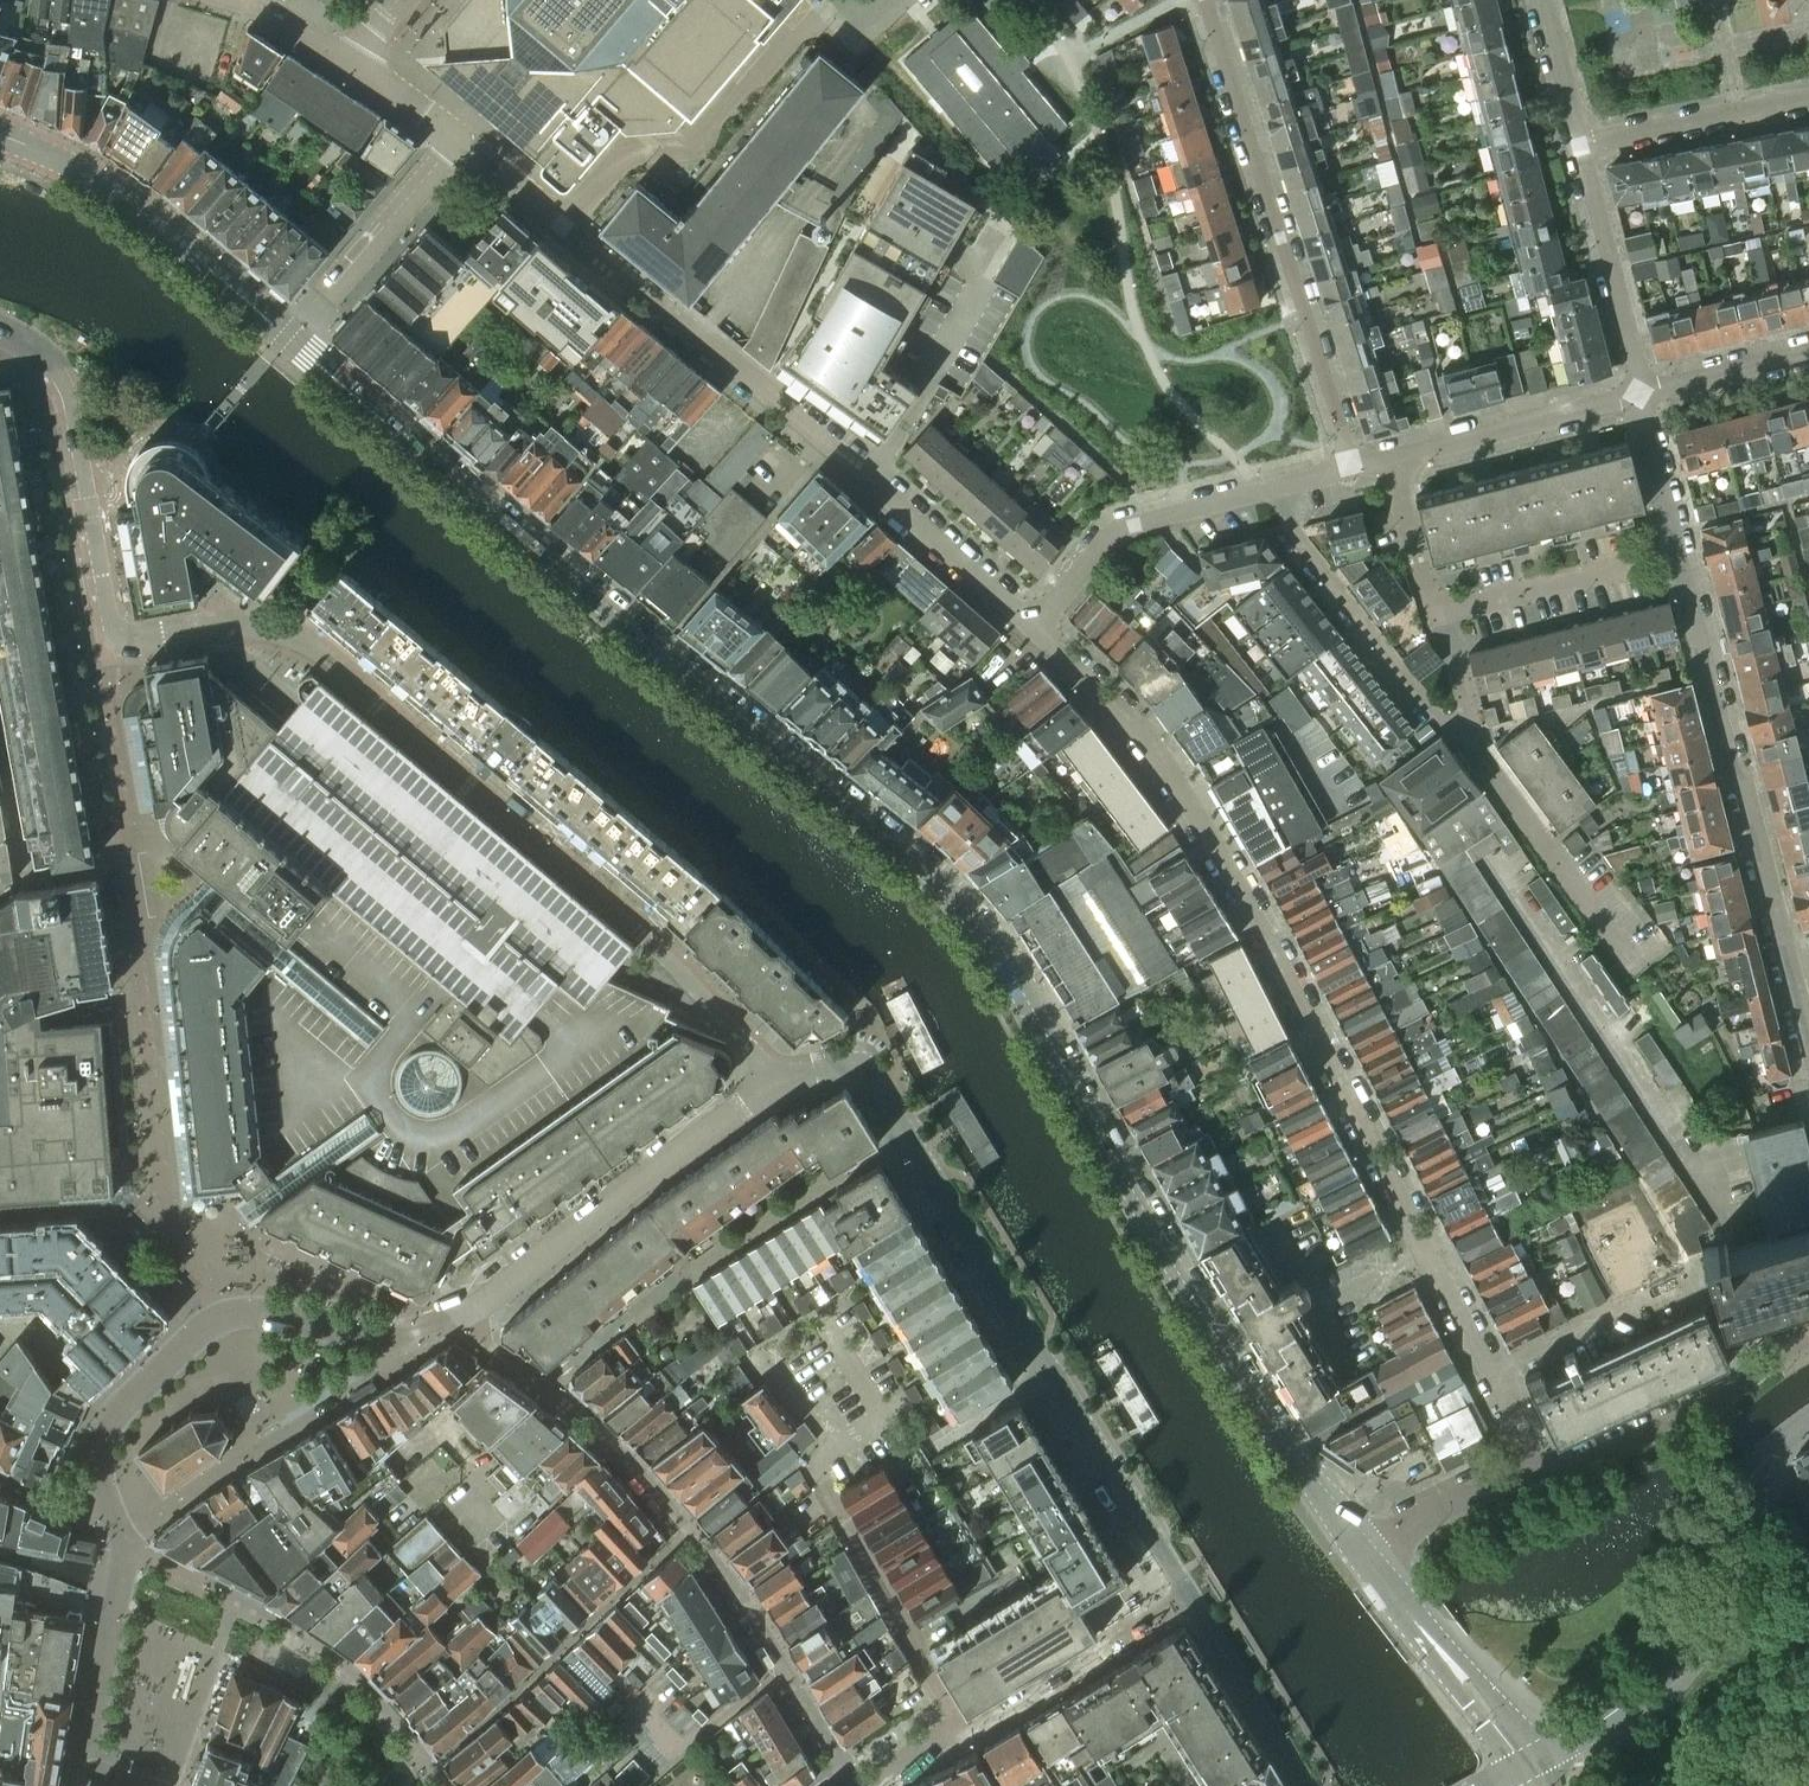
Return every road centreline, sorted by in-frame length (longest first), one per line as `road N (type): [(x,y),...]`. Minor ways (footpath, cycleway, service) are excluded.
road 1 (secondary): [(1358,1548),(1276,1438),(1000,965),(947,890),(286,337)]
road 2 (residential): [(0,326),(58,368),(69,397),(114,636),(134,642),(214,625),(304,642),(638,934),(775,1078)]
road 3 (residential): [(1496,1368),(1173,769),(1044,625)]
road 4 (residential): [(1044,625),(457,137)]
road 5 (residential): [(775,1078),(862,1065),(1192,1595)]
road 6 (residential): [(1808,1051),(1649,392)]
road 7 (residential): [(853,1785),(747,1602),(597,1435),(452,1317)]
road 8 (residential): [(1204,0),(1347,471)]
road 9 (unclassified): [(452,1317),(775,1078)]
road 10 (secondary): [(286,337),(149,215),(0,134)]
road 11 (residential): [(1468,747),(1263,494)]
road 12 (residential): [(973,1734),(810,1458)]
road 13 (residential): [(1808,1331),(1715,1403),(1578,1467),(1536,1471)]
road 14 (residential): [(1525,1763),(1592,1727),(1662,1670),(1704,1612),(1732,1548)]
road 15 (secondary): [(1525,1763),(1358,1548)]
road 16 (residential): [(1044,625),(1114,530),(1263,494)]
road 17 (residential): [(1388,462),(1649,392)]
road 18 (unclassified): [(286,337),(457,137)]
road 19 (residential): [(1627,954),(1468,747)]
road 20 (residential): [(973,1734),(1192,1595)]
road 21 (residential): [(457,137),(240,0)]
road 22 (residential): [(126,867),(26,883),(0,731)]
road 23 (residential): [(1649,392),(1591,148)]
road 24 (residential): [(1591,148),(1808,111)]
road 25 (residential): [(1192,1595),(1300,1785)]
road 26 (residential): [(1496,1368),(1675,1291)]
road 27 (residential): [(1536,1471),(1495,1481),(1358,1548)]
road 28 (residential): [(1445,615),(1626,566)]
road 29 (residential): [(1445,615),(1432,602),(1388,462)]
road 30 (residential): [(1649,392),(1808,353)]
road 31 (residential): [(1591,148),(1547,0)]
road 32 (residential): [(1732,1548),(1756,1473),(1808,1424)]
road 33 (residential): [(1468,747),(1469,706),(1445,615)]

